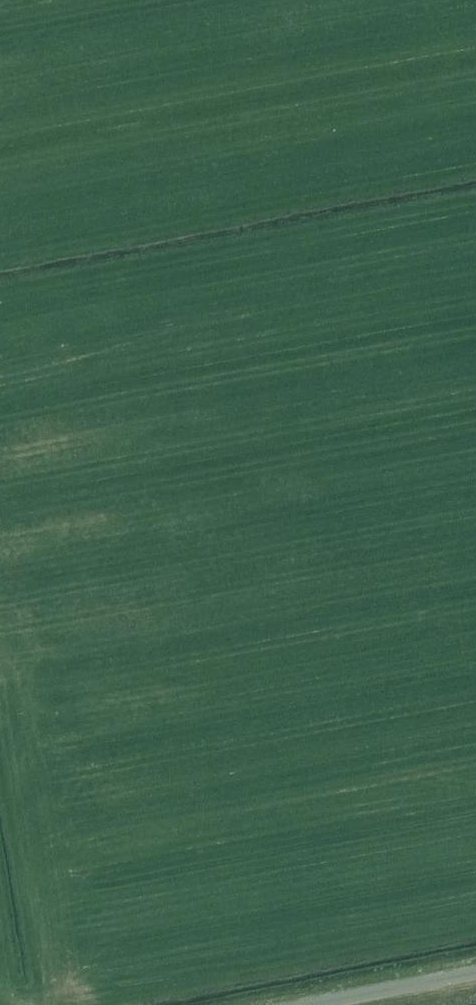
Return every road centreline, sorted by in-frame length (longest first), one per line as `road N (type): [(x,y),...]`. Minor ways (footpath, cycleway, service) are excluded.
road 1 (unclassified): [(311,1004),(475,973)]

